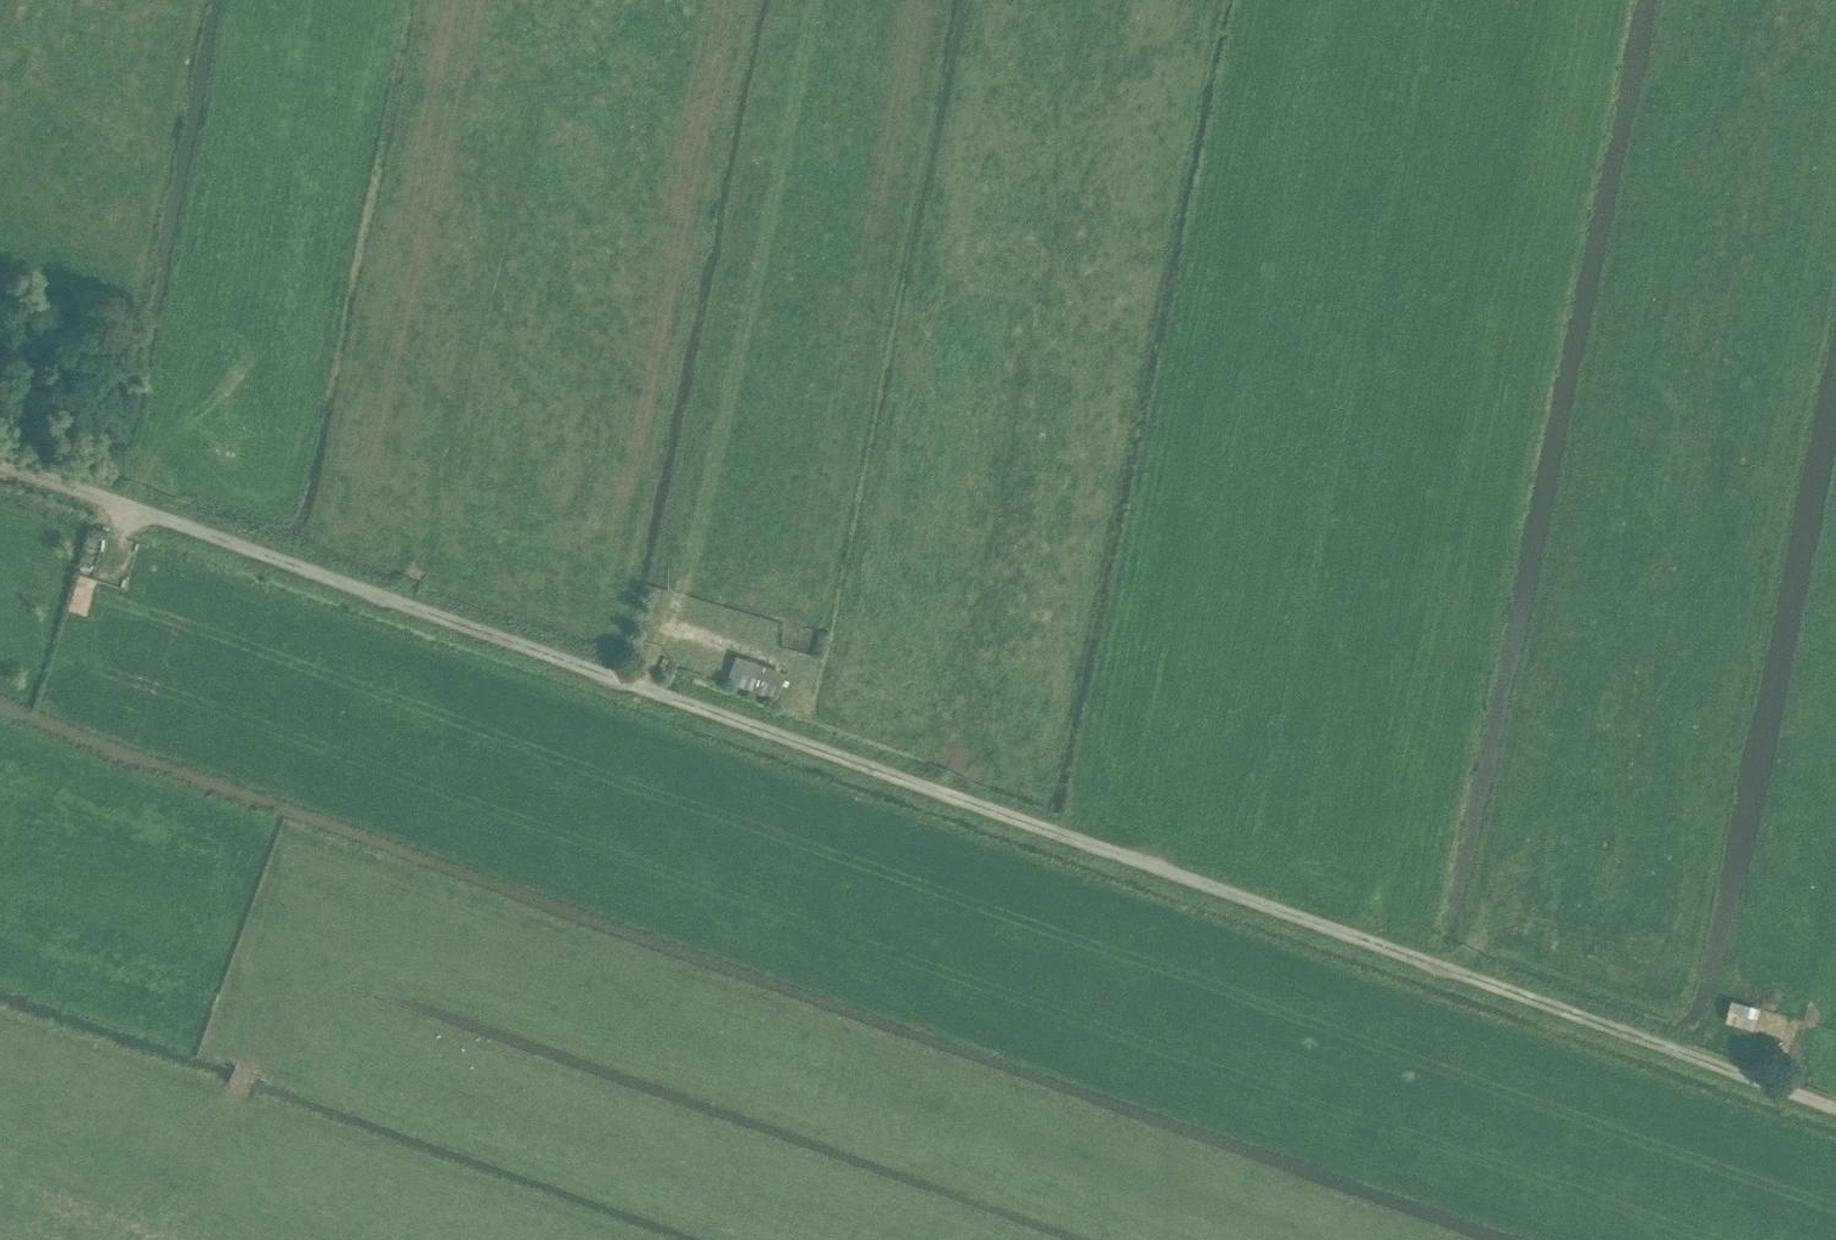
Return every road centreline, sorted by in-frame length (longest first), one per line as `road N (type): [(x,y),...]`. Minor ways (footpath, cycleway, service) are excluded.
road 1 (track): [(1835,1109),(0,463)]

